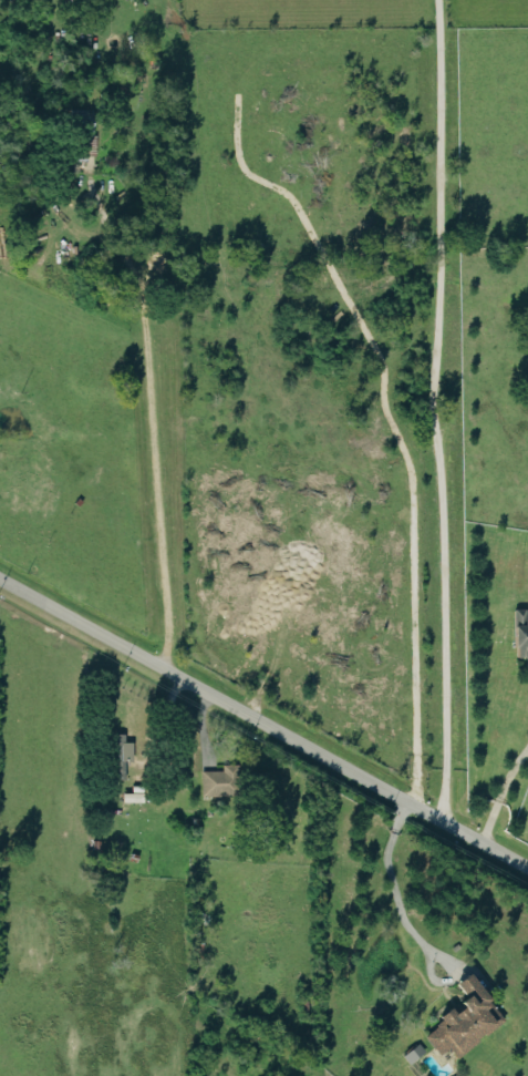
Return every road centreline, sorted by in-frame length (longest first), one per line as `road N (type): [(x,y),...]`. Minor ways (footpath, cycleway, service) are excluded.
road 1 (residential): [(0,577),(527,863)]

